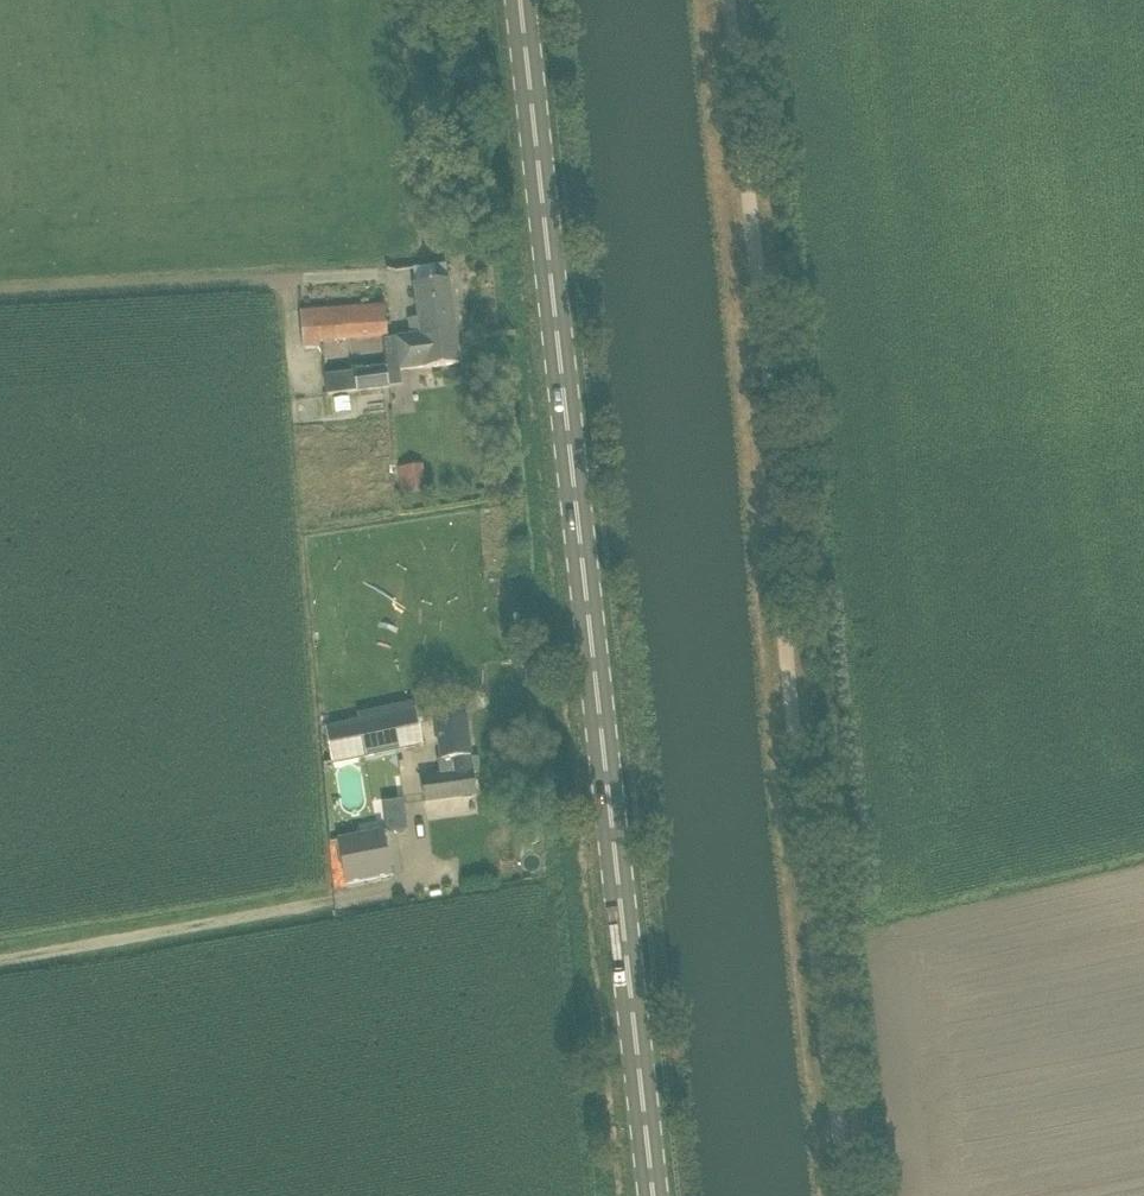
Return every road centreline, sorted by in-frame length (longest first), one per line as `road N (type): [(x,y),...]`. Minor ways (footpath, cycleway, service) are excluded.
road 1 (primary): [(654,1195),(522,0)]
road 2 (track): [(850,1195),(722,0)]
road 3 (track): [(0,963),(373,897)]
road 4 (track): [(0,304),(295,285)]

